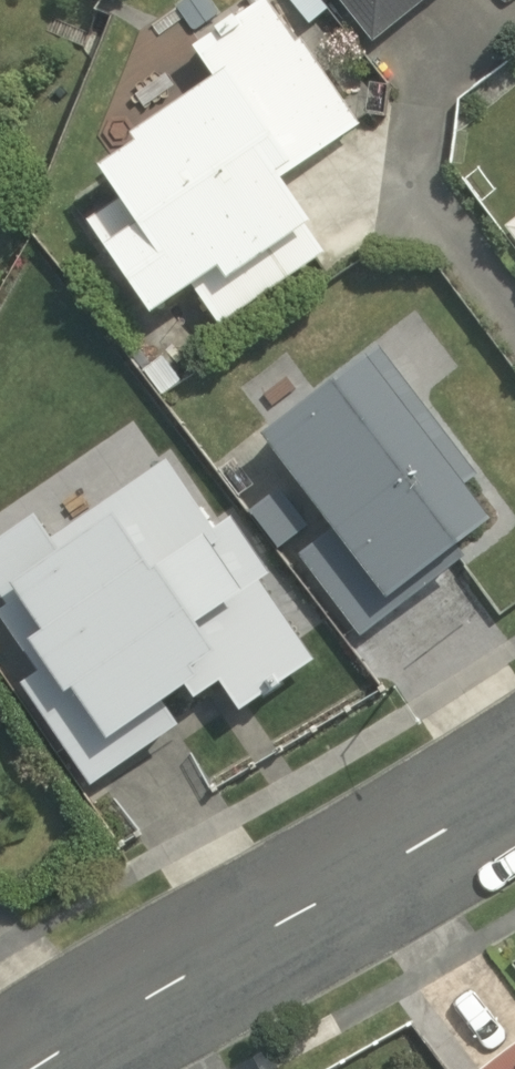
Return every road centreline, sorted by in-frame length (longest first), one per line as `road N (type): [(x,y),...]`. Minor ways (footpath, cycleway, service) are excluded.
road 1 (residential): [(514,788),(101,1068)]

